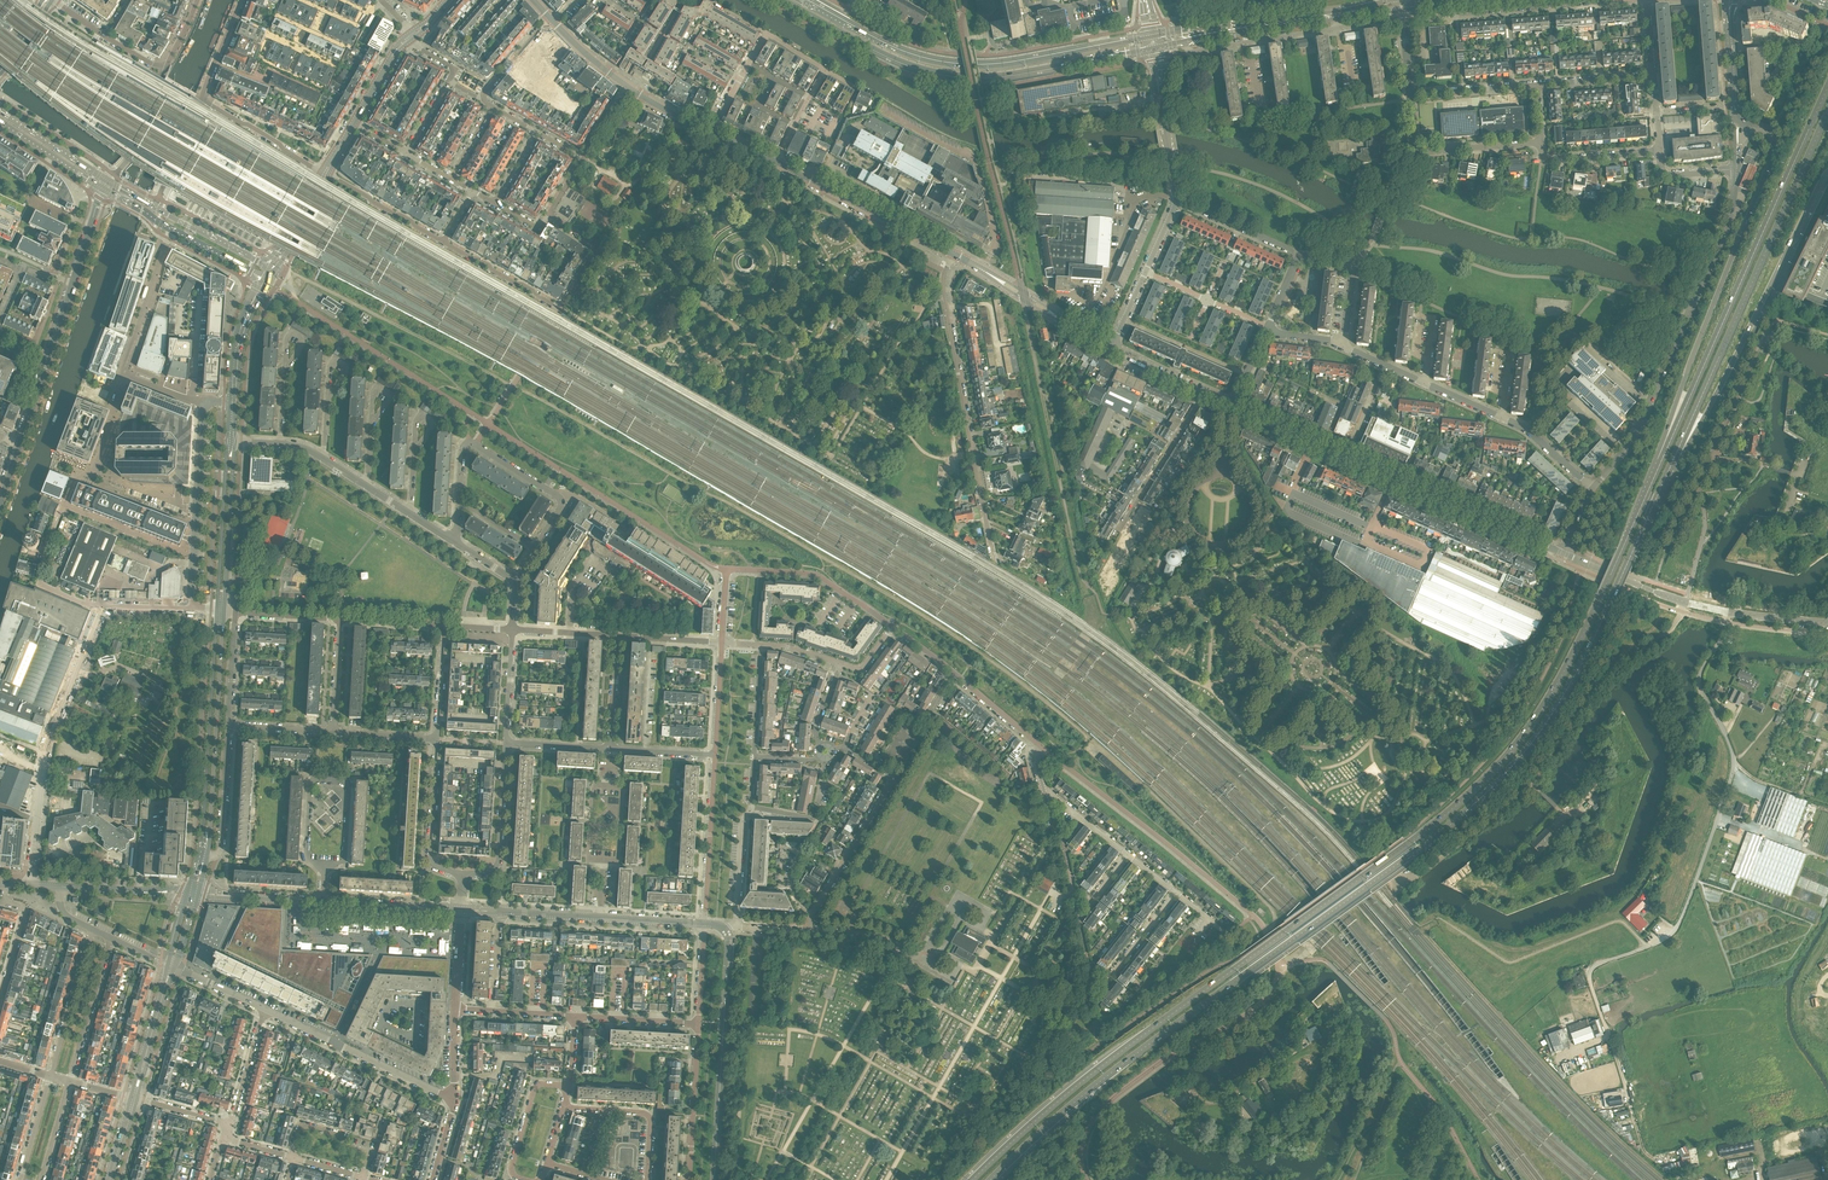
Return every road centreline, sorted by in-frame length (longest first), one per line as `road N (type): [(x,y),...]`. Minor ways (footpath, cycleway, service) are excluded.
road 1 (primary): [(992,1179),(1129,1059),(1420,848),(1502,777),(1583,660),(1662,487)]
road 2 (primary): [(1645,497),(1573,656),(1494,769),(1457,806),(1081,1082),(972,1179)]
road 3 (track): [(768,1179),(982,802),(930,772),(853,900)]
road 4 (residential): [(1040,746),(1253,915),(1279,967),(1262,1002),(1106,1107),(1083,1148),(1087,1179)]
road 5 (unclassified): [(1642,1147),(1589,973),(1657,942),(1682,916),(1733,767),(1700,682),(1733,611)]
road 6 (track): [(1037,969),(1038,984),(1054,994),(1026,1056),(863,964),(796,949),(785,1092)]
road 7 (track): [(760,1179),(740,1167),(749,1027),(818,1034),(974,1120),(1014,1050)]
road 8 (primary): [(1827,87),(1645,497)]
road 9 (primary): [(1745,125),(1765,131),(1772,157),(1645,497)]
road 10 (primary): [(1662,487),(1827,112)]
road 11 (secondary): [(784,0),(891,58),(950,76),(1007,75),(1154,48)]
road 12 (secondary): [(1152,36),(963,64),(892,47),(802,0)]
road 13 (residential): [(1562,553),(1231,406)]
road 14 (tertiary): [(1593,487),(1636,434),(1726,223),(1737,169)]
road 15 (primary): [(1662,487),(1827,179)]
road 16 (track): [(1049,896),(887,1179)]
road 17 (residential): [(1593,487),(1523,427),(1342,344)]
road 18 (residential): [(722,642),(726,569),(813,574),(893,626)]
road 19 (residential): [(947,309),(994,559)]
road 20 (secondary): [(204,861),(220,611)]
road 21 (residential): [(204,402),(127,375),(124,365),(171,229)]
road 22 (residential): [(20,445),(91,224)]
road 23 (residential): [(459,501),(462,450),(476,445),(562,500),(535,548)]
road 24 (unclassified): [(204,402),(191,610)]
road 25 (residential): [(266,1010),(453,1099)]
road 26 (residential): [(325,868),(345,858),(344,782),(311,786),(311,859)]
road 27 (track): [(912,990),(812,1167)]
road 28 (residential): [(954,254),(776,162)]
road 29 (residential): [(603,860),(619,856),(619,787),(593,788),(592,860)]
road 30 (residential): [(1109,350),(954,254)]
road 31 (residential): [(1433,7),(1444,15),(1609,0)]
road 32 (secondary): [(220,611),(231,441)]
road 33 (residential): [(715,755),(704,924)]
road 34 (track): [(800,1093),(848,933)]
road 35 (track): [(1572,600),(1522,691),(1508,693),(1480,658)]
road 36 (residential): [(1181,43),(1192,52),(1338,28)]
road 37 (residential): [(1119,530),(1202,394)]
road 38 (residential): [(438,739),(430,858),(464,874)]
road 39 (residential): [(688,1179),(698,1023)]
road 40 (residential): [(464,874),(498,863),(506,743)]
road 41 (residential): [(92,929),(50,1076)]
road 42 (residential): [(811,916),(891,787)]
road 43 (residential): [(70,1082),(111,937)]
road 44 (track): [(1167,1096),(1223,1101),(1271,1071),(1290,1103)]
road 45 (residential): [(105,612),(42,582),(63,505)]
road 46 (residential): [(563,1107),(648,1115),(647,1179)]
road 47 (track): [(926,1165),(800,1093)]
road 48 (unclassified): [(201,98),(324,173)]
road 49 (unclassified): [(48,742),(31,884)]
road 50 (residential): [(204,861),(221,845),(228,726)]
road 51 (secondary): [(1196,34),(1337,14)]
road 52 (unclassified): [(48,742),(105,612)]
road 53 (residential): [(196,0),(162,68),(106,36)]
road 54 (tertiary): [(600,917),(461,909)]
road 55 (tertiary): [(461,909),(323,902)]
road 56 (secondary): [(134,1098),(171,966)]
road 57 (residential): [(562,309),(443,241)]
road 58 (residential): [(443,241),(324,173)]
road 59 (residential): [(526,1179),(511,1169),(535,1087),(568,1086)]
road 60 (residential): [(1301,254),(1177,200)]
road 61 (residential): [(194,894),(60,886)]
road 62 (tertiary): [(1686,602),(1562,553)]
road 63 (residential): [(1540,141),(1549,160),(1660,150)]
road 64 (residential): [(360,1177),(369,1155),(345,1146),(342,1136),(304,1126),(294,1157)]
road 65 (residential): [(1342,344),(1351,264),(1301,254)]
road 66 (residential): [(562,309),(598,248),(550,214)]
road 67 (tertiary): [(323,902),(194,894)]
road 68 (secondary): [(108,181),(0,111)]
road 69 (residential): [(1409,94),(1537,83)]
road 70 (residential): [(1415,148),(1540,141)]
road 71 (secondary): [(0,122),(103,189)]
road 72 (residential): [(752,807),(813,817),(826,758)]
road 73 (residential): [(698,1023),(576,1016)]
road 74 (residential): [(576,1016),(454,1010)]
road 75 (track): [(753,1102),(794,1114),(781,1150),(742,1138)]
road 76 (residential): [(231,1125),(266,1010)]

